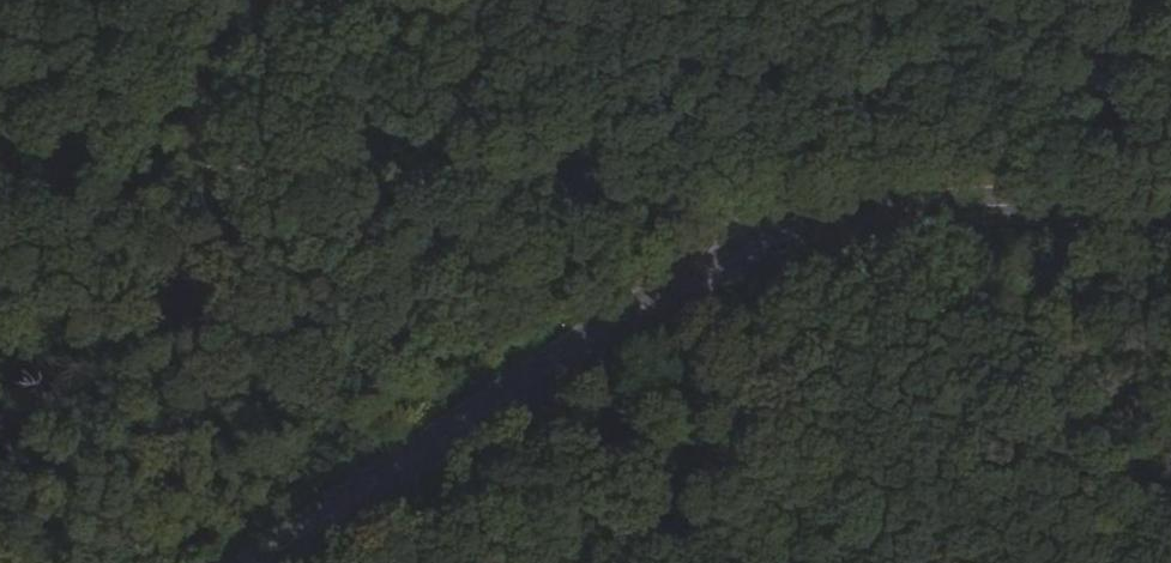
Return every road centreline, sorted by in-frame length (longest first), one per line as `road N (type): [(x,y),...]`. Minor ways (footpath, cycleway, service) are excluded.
road 1 (tertiary): [(1170,206),(929,203),(781,239),(619,319),(257,562)]
road 2 (track): [(0,179),(929,203)]

